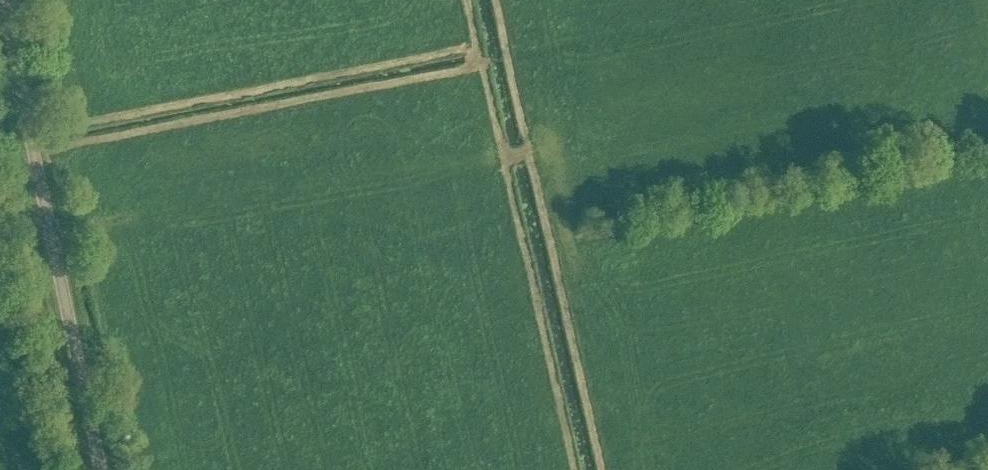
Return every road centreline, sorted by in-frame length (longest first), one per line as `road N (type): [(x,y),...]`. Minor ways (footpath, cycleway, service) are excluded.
road 1 (unclassified): [(107,469),(5,0)]

